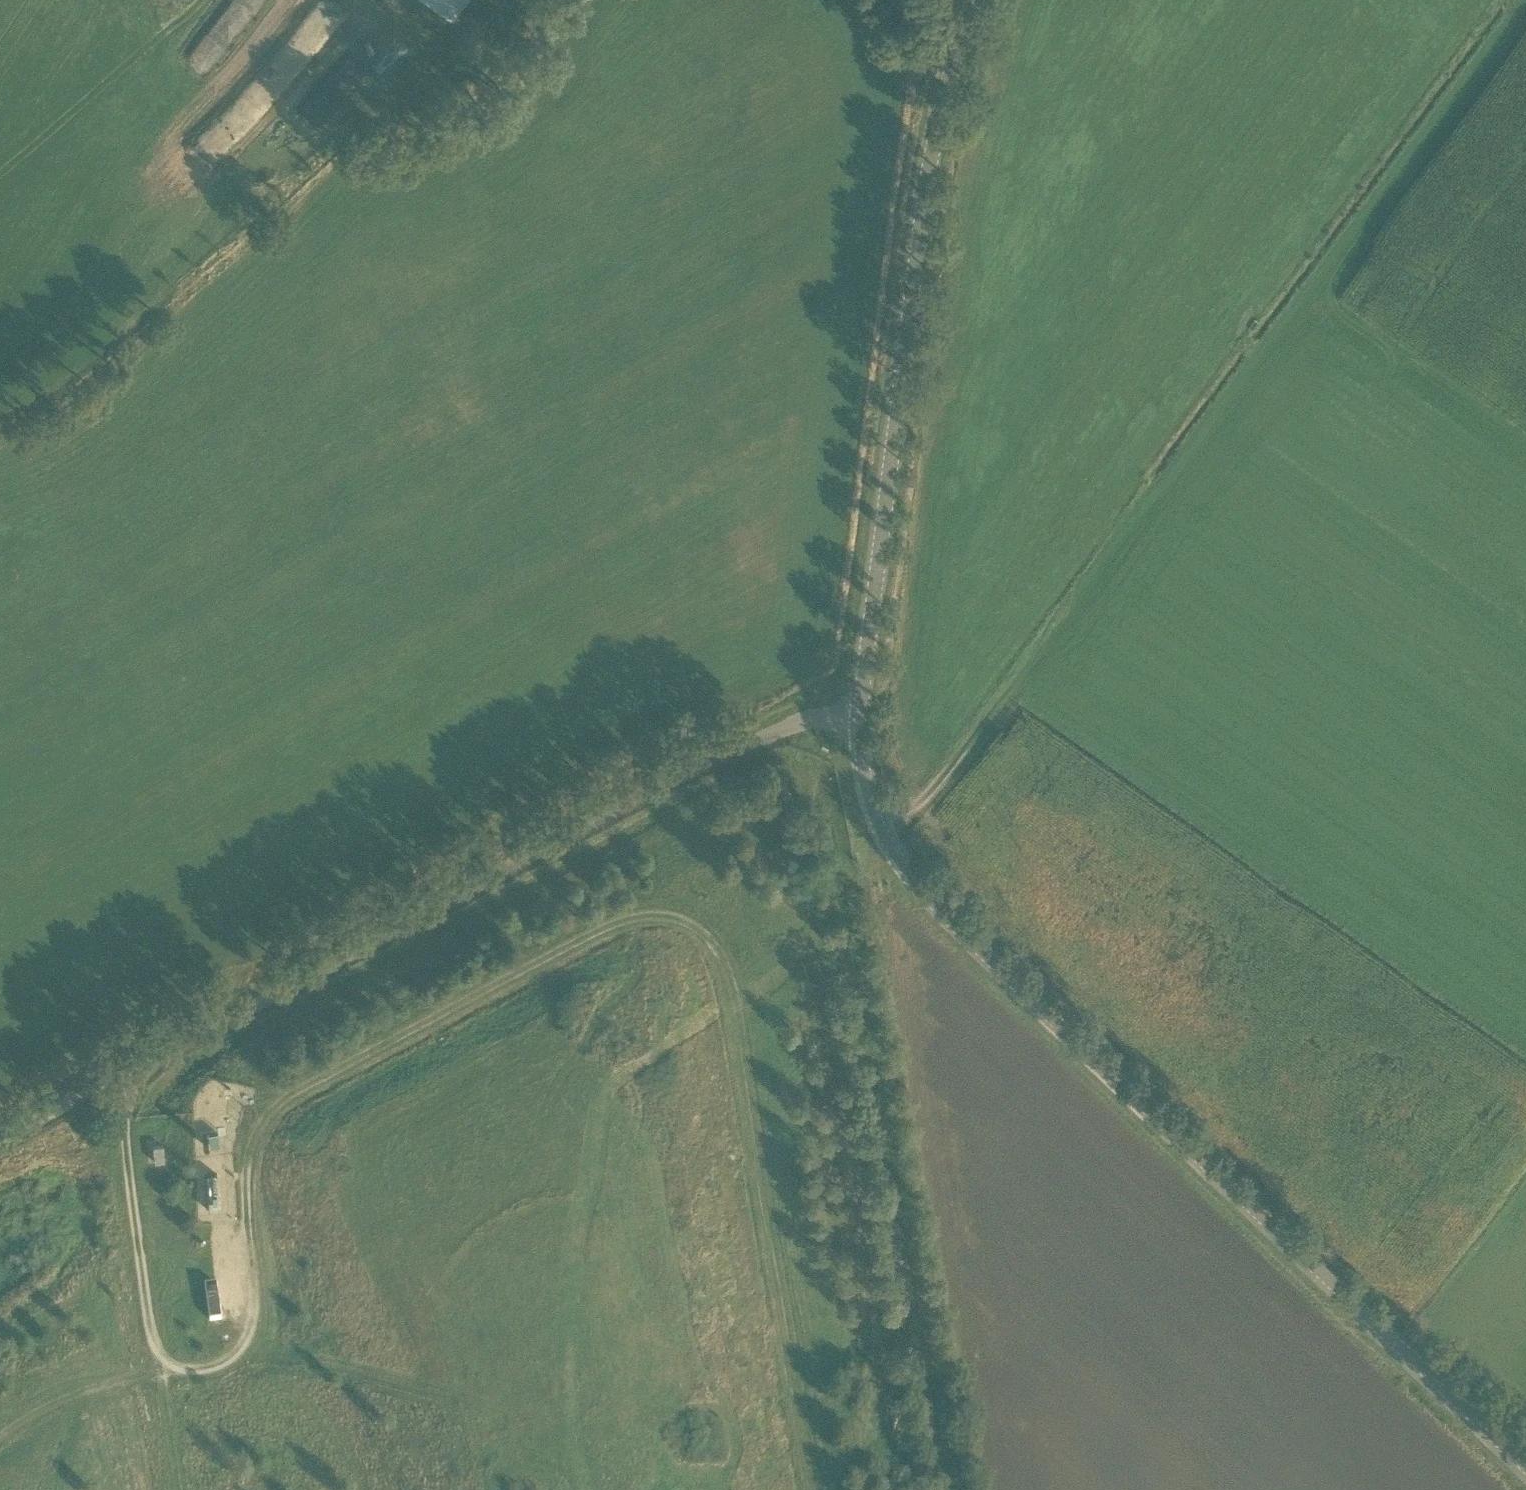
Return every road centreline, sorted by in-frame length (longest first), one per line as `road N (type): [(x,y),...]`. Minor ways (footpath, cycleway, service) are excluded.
road 1 (track): [(0,1443),(43,1416),(158,1376),(209,1371),(241,1353),(251,1326),(245,1170),(257,1130),(300,1086),(585,936),(658,916),(712,947),(739,1021),(818,1489)]
road 2 (tertiary): [(1525,1473),(917,893),(867,787),(861,710)]
road 3 (unclassified): [(0,1136),(770,728),(861,710)]
road 4 (tertiary): [(861,710),(932,152),(974,0)]
road 5 (track): [(133,1061),(124,1117),(172,1489)]
road 6 (track): [(739,1021),(888,844)]

